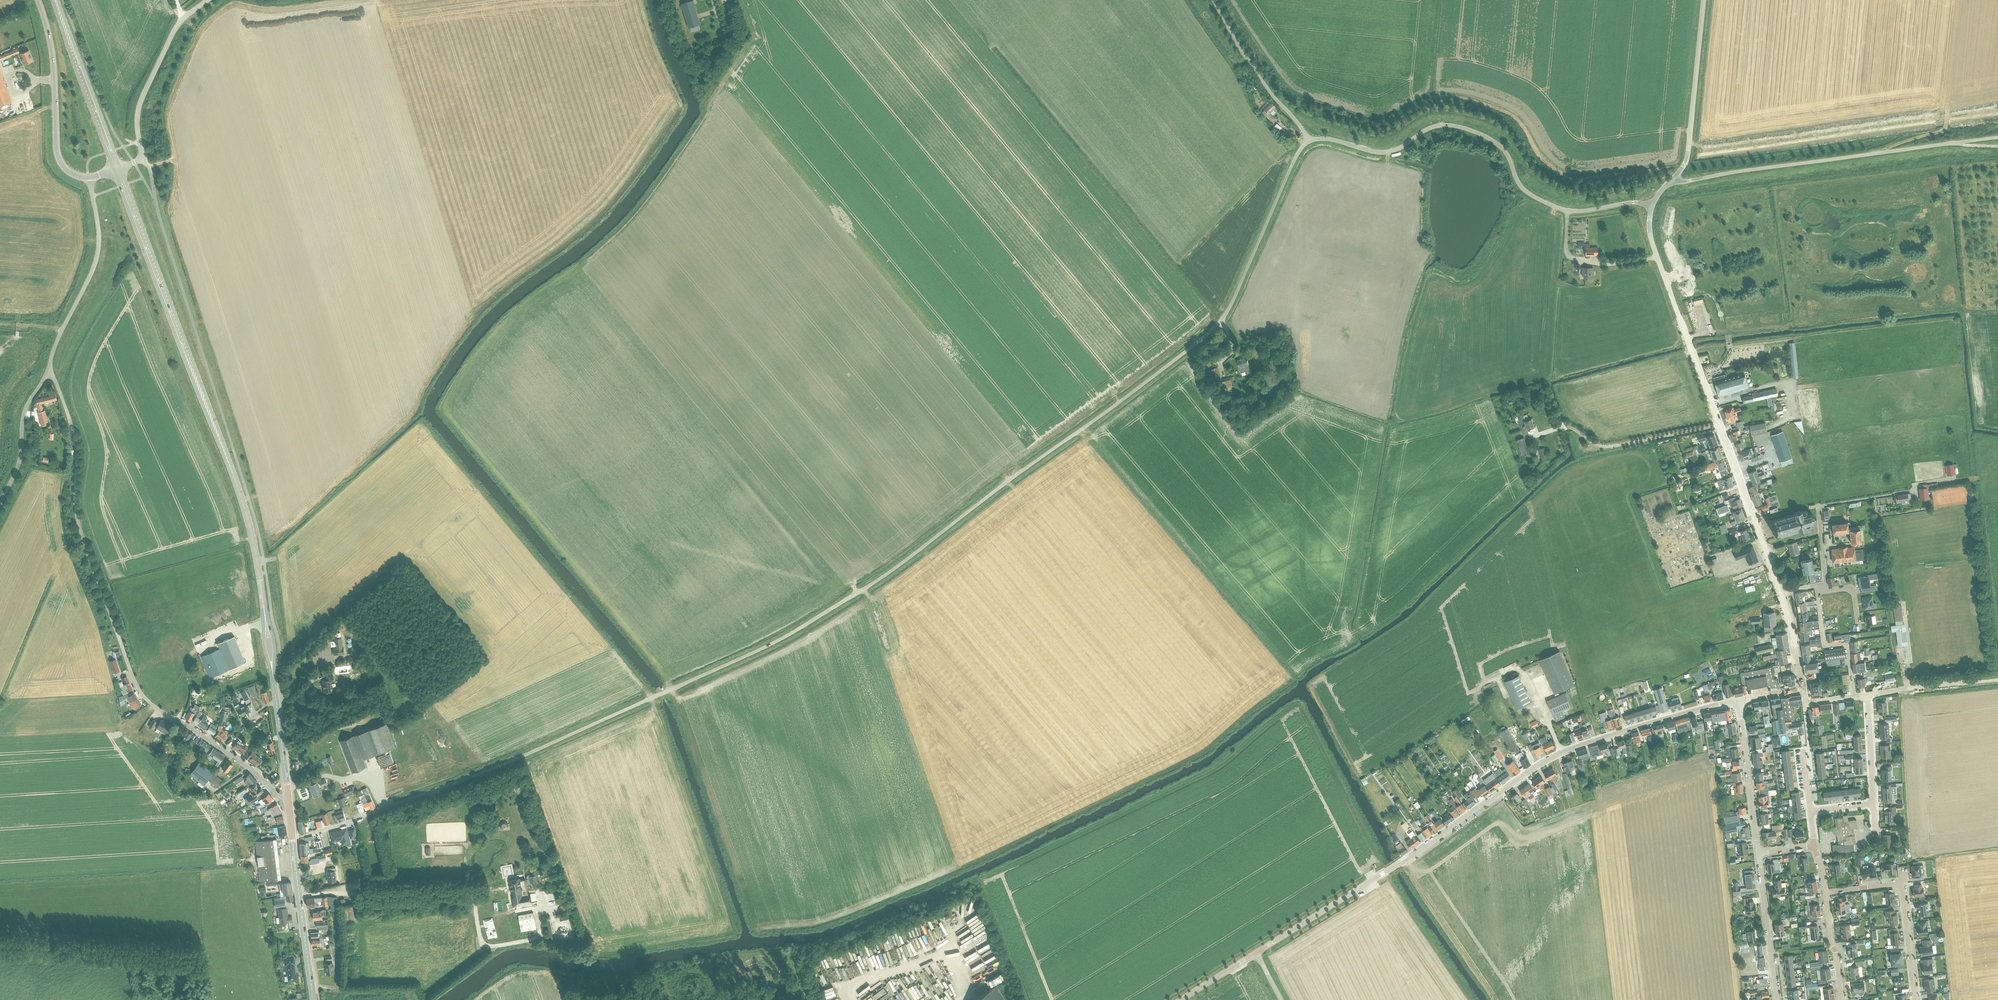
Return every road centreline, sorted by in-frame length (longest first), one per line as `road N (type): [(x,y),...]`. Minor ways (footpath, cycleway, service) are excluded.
road 1 (residential): [(293,836),(521,757),(785,637),(882,577),(1212,331),(1309,141)]
road 2 (secondary): [(277,703),(243,503),(117,168)]
road 3 (tertiary): [(1256,952),(1544,761),(1737,700)]
road 4 (tertiary): [(1780,594),(1652,243),(1653,205)]
road 5 (tertiary): [(1653,205),(1553,206),(1521,187),(1498,144),(1457,126),(1427,129),(1388,152),(1309,141)]
road 6 (unclassified): [(1673,179),(1956,143)]
road 7 (unclassified): [(47,374),(73,433),(78,522),(118,635)]
road 8 (unclassified): [(47,374),(97,256),(89,177)]
road 9 (tertiary): [(89,177),(68,170),(58,154),(53,63),(38,0)]
road 10 (residential): [(1818,585),(1826,583),(1818,505),(1914,490)]
road 11 (unclassified): [(1673,179),(1689,148),(1703,0)]
road 12 (unclassified): [(146,159),(138,126),(143,95),(177,27),(208,0)]
road 13 (unclassified): [(196,331),(146,159)]
road 14 (secondary): [(55,0),(117,168)]
road 15 (tertiary): [(1309,141),(1213,0)]
road 16 (secondary): [(313,999),(293,836)]
road 17 (residential): [(1756,854),(1737,700)]
road 18 (residential): [(1776,999),(1756,854)]
road 19 (unclassified): [(0,504),(20,462),(24,414),(47,374)]
road 20 (residential): [(1854,696),(1848,645),(1825,644),(1819,592)]

